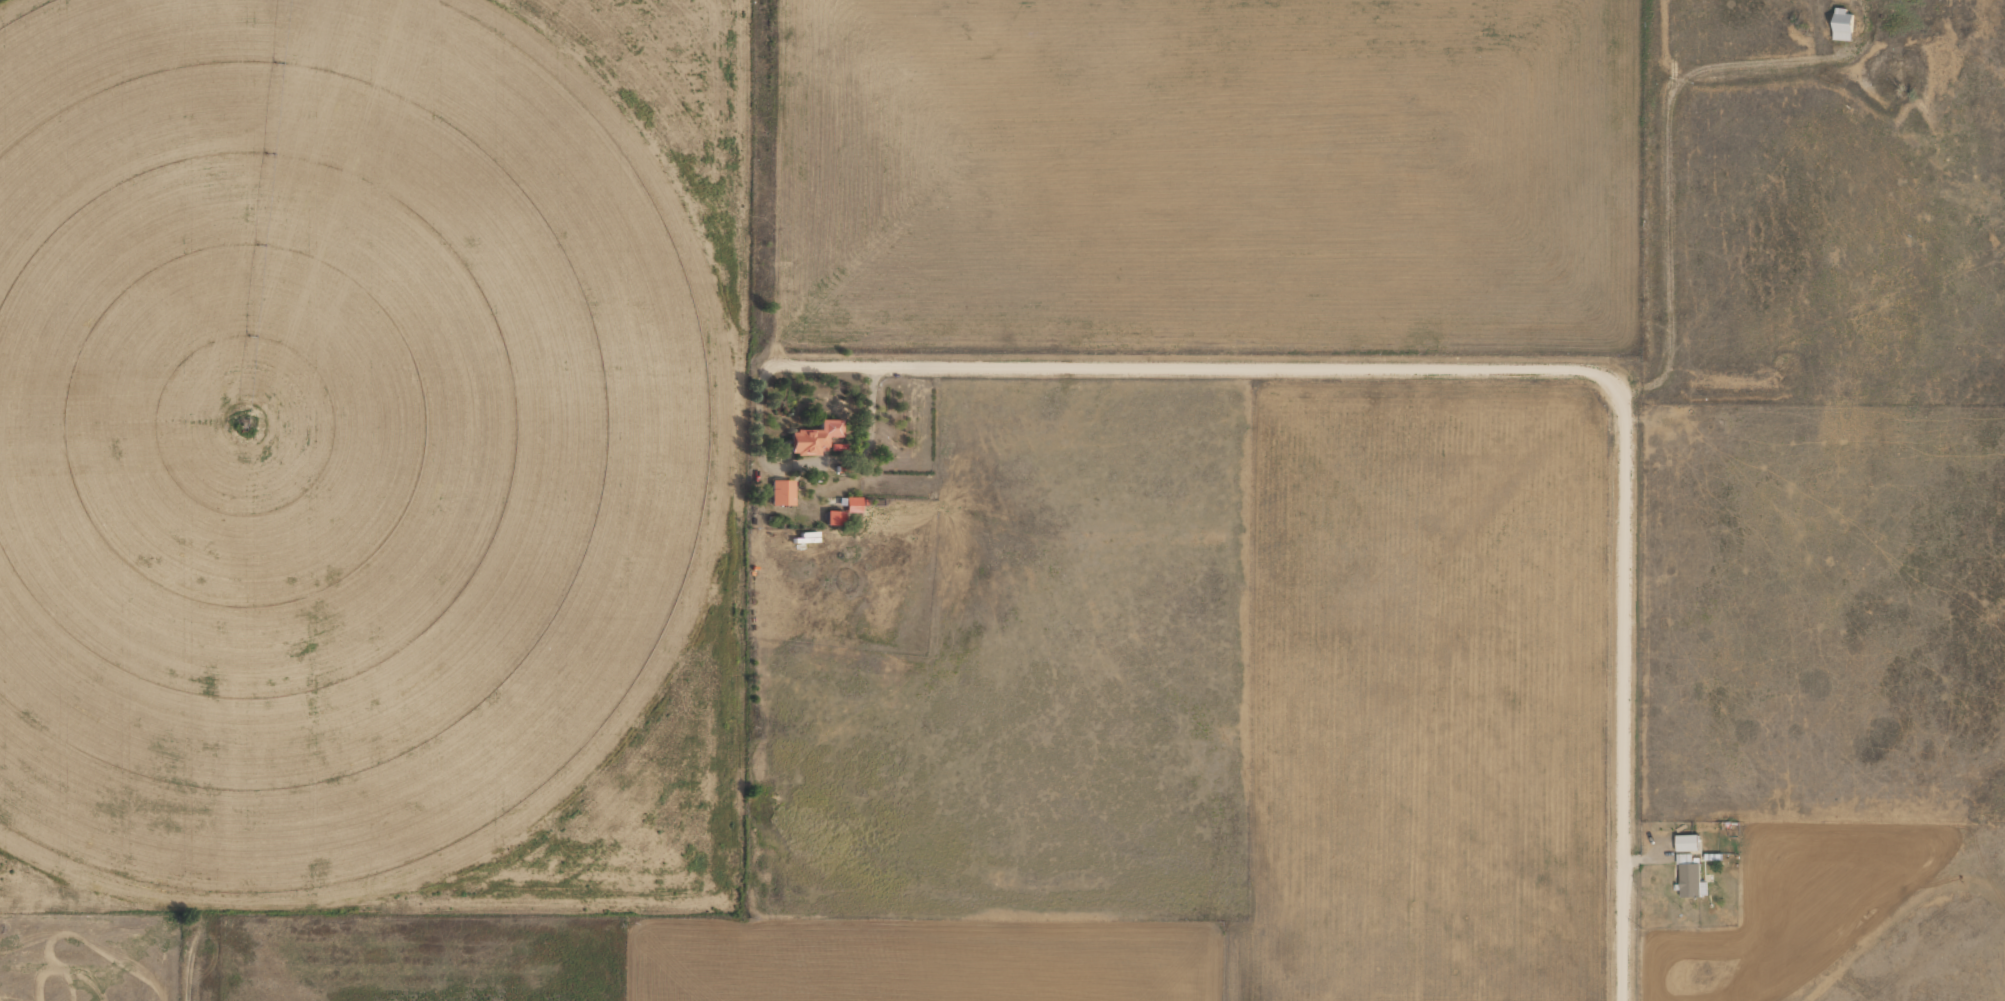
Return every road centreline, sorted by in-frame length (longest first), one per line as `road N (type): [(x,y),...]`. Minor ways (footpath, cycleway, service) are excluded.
road 1 (residential): [(1622,1000),(1626,431),(1610,380),(1594,370),(1516,367),(766,364)]

